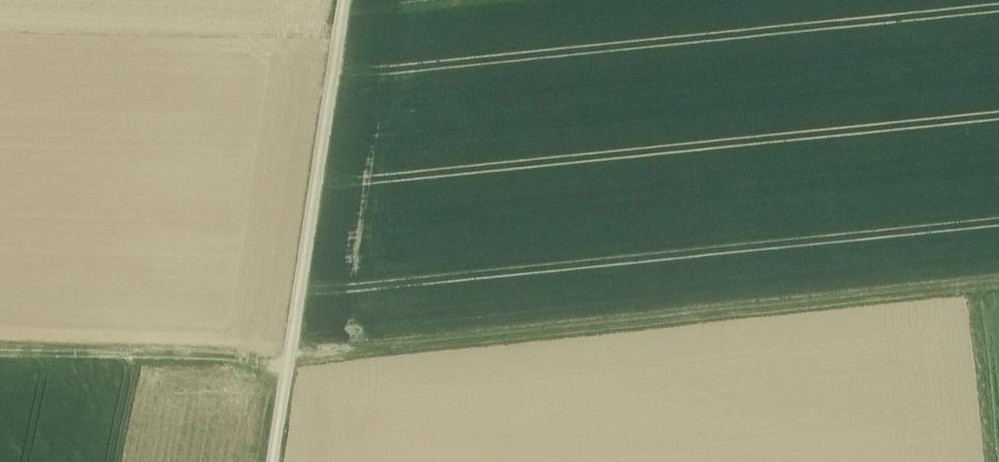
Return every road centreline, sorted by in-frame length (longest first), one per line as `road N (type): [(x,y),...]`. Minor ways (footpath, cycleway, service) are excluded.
road 1 (track): [(998,286),(288,361),(0,354)]
road 2 (track): [(343,0),(272,461)]
road 3 (track): [(990,461),(973,289)]

